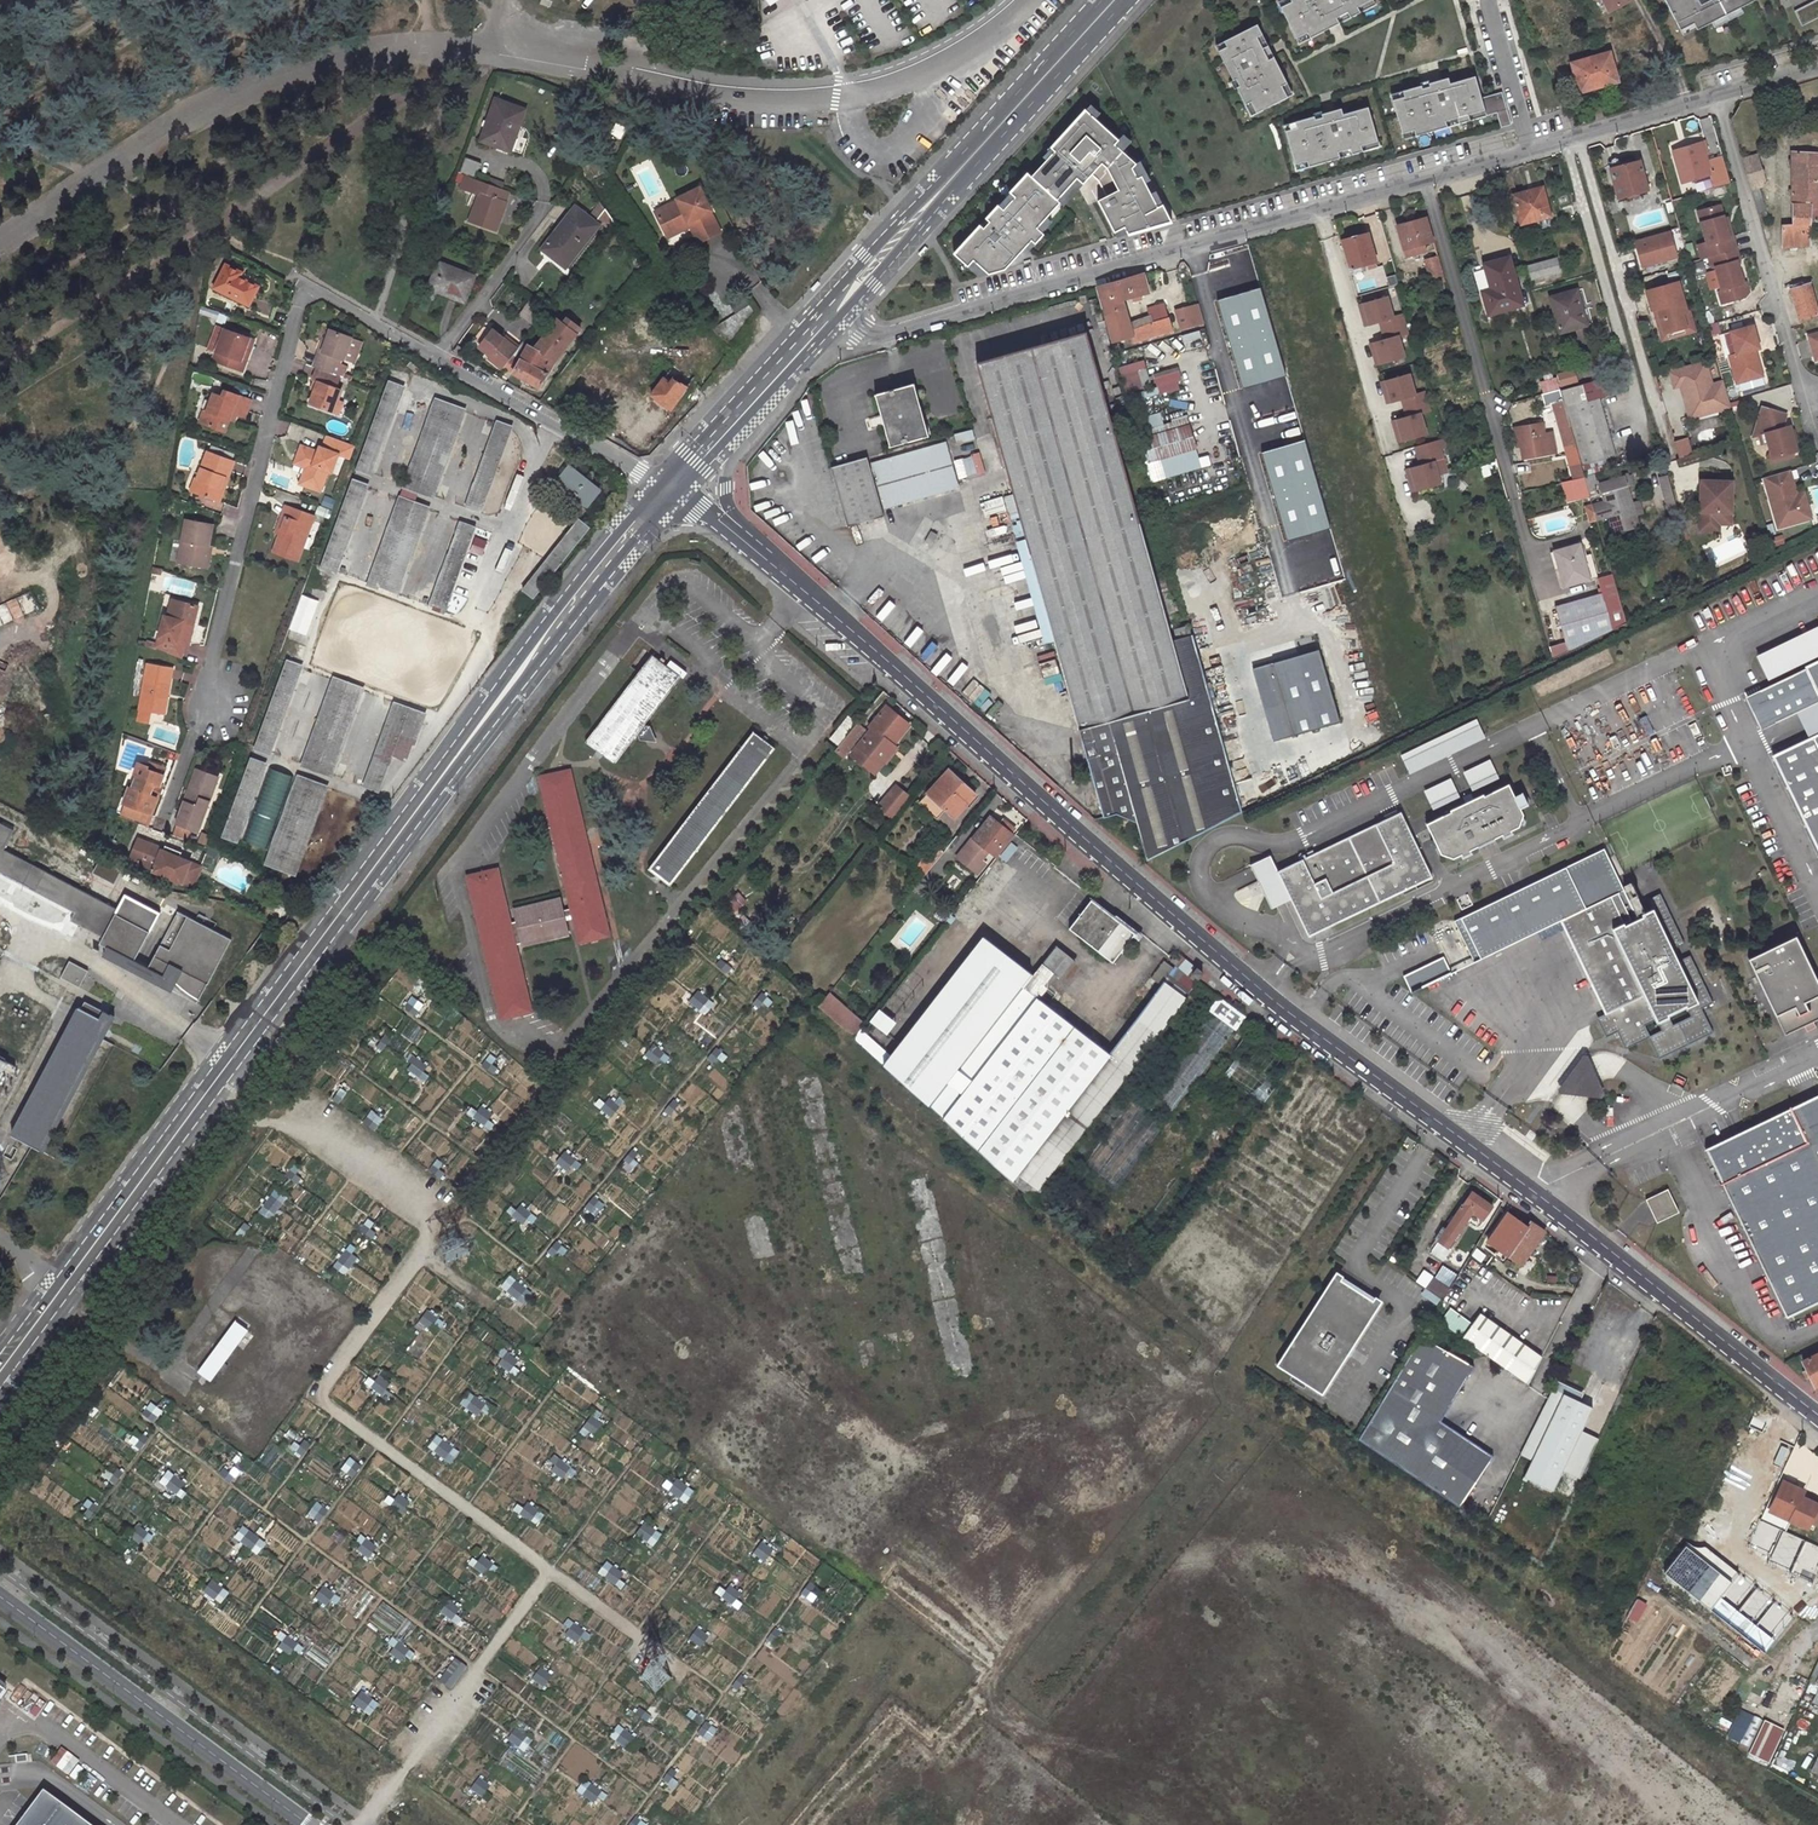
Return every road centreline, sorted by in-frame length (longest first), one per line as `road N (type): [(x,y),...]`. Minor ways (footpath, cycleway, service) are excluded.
road 1 (tertiary): [(751,547),(1301,1021),(1817,1415)]
road 2 (residential): [(842,321),(869,338),(886,337),(1530,147)]
road 3 (track): [(0,367),(477,45)]
road 4 (secondary): [(986,141),(916,201),(659,482)]
road 5 (secondary): [(410,816),(682,495)]
road 6 (secondary): [(659,482),(506,669),(410,816)]
road 7 (track): [(1141,1411),(865,1403),(831,1390),(773,1322)]
road 8 (unclassified): [(0,1596),(309,1824)]
road 9 (secondary): [(0,1369),(229,1062)]
road 10 (residential): [(1716,94),(1817,440)]
road 11 (track): [(1163,1404),(1160,1439),(986,1677)]
road 12 (secondary): [(229,1062),(410,816)]
road 13 (track): [(369,1817),(550,1571)]
road 14 (residential): [(435,355),(659,482)]
road 15 (secondary): [(842,321),(962,181),(986,141)]
road 16 (residential): [(1530,147),(1716,94)]
road 17 (secondary): [(986,141),(1114,0)]
road 18 (residential): [(435,355),(543,207)]
road 19 (residential): [(298,280),(435,355)]
road 20 (residential): [(1489,0),(1530,147)]
road 21 (track): [(1664,1597),(1753,1666),(1784,1674)]
road 22 (secondary): [(749,422),(842,321)]
road 23 (tertiary): [(751,547),(725,490),(749,422)]

